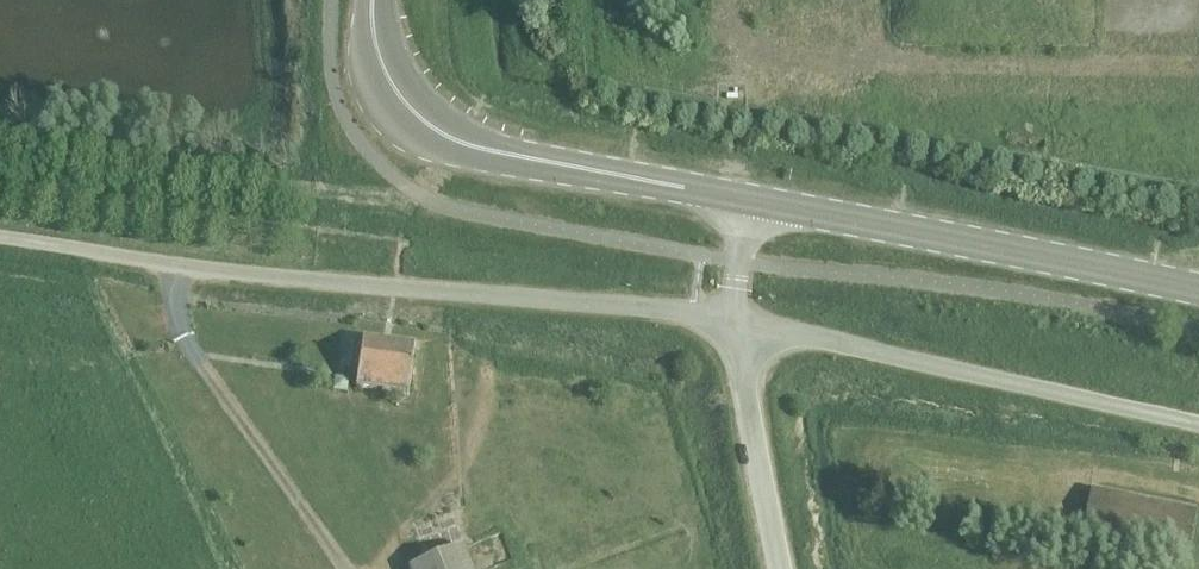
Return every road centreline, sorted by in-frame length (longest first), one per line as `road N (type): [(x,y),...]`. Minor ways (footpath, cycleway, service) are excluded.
road 1 (unclassified): [(0,238),(180,268),(735,319)]
road 2 (tertiary): [(748,202),(435,138),(388,89),(374,55),(372,0)]
road 3 (unclassified): [(1198,425),(735,319)]
road 4 (tertiary): [(1198,293),(748,202)]
road 5 (unclassified): [(783,568),(735,319)]

